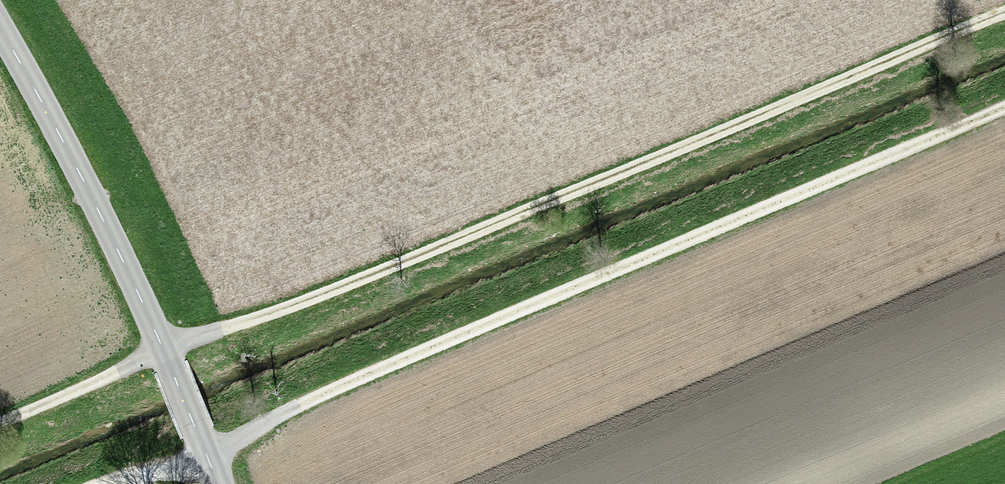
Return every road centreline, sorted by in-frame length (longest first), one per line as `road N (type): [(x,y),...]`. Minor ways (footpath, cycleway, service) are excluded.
road 1 (track): [(0,424),(165,349),(259,318),(1004,17)]
road 2 (track): [(1004,105),(319,396),(207,456),(114,483)]
road 3 (tertiary): [(0,28),(165,349),(218,483)]

